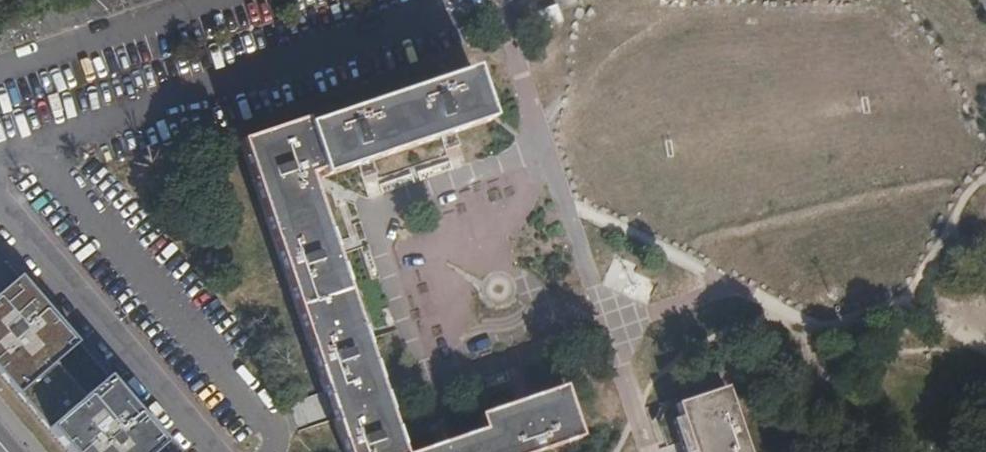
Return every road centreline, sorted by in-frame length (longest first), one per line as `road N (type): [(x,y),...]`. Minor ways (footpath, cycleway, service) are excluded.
road 1 (residential): [(211,451),(0,196)]
road 2 (residential): [(222,0),(0,74)]

